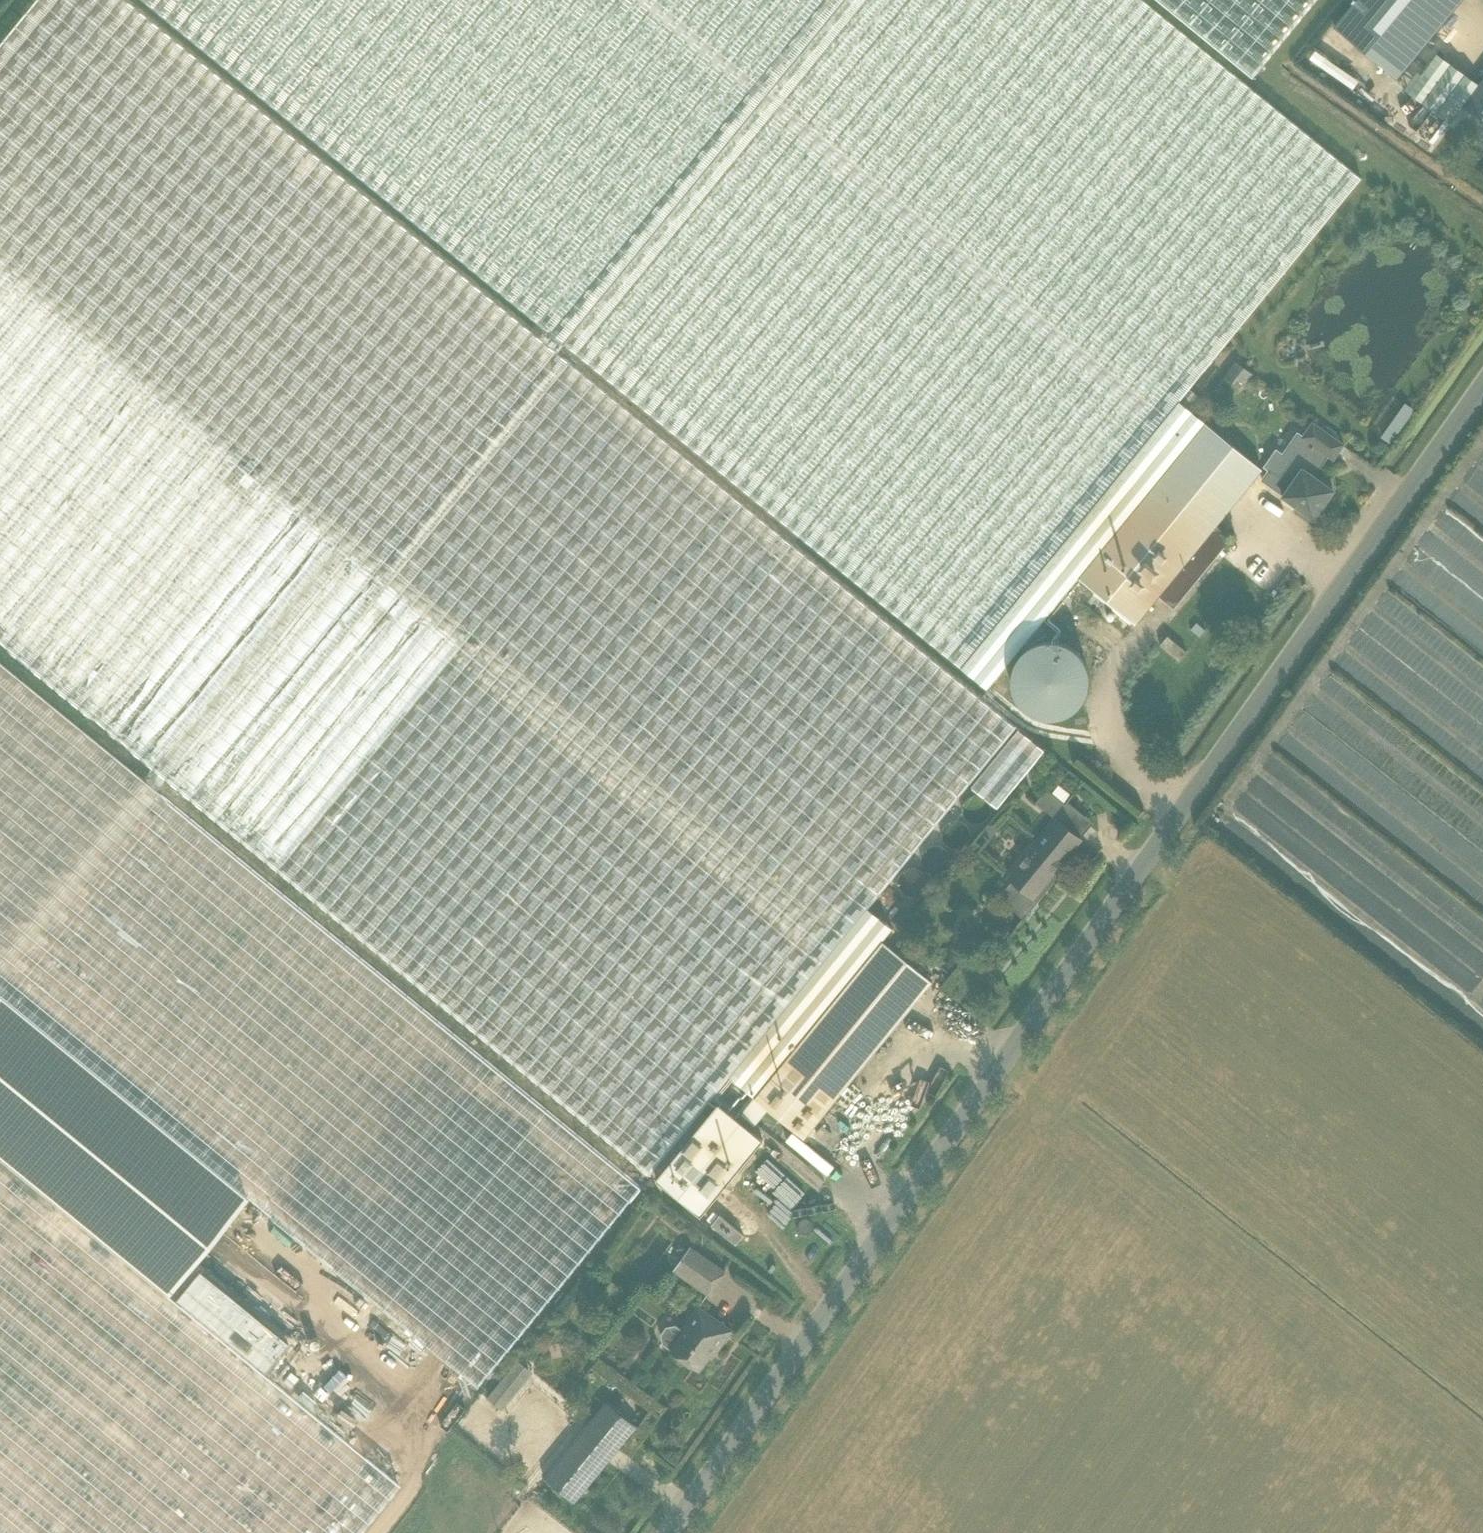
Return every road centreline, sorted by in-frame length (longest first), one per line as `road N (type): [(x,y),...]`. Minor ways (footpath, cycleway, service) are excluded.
road 1 (unclassified): [(670,1532),(1482,387)]

